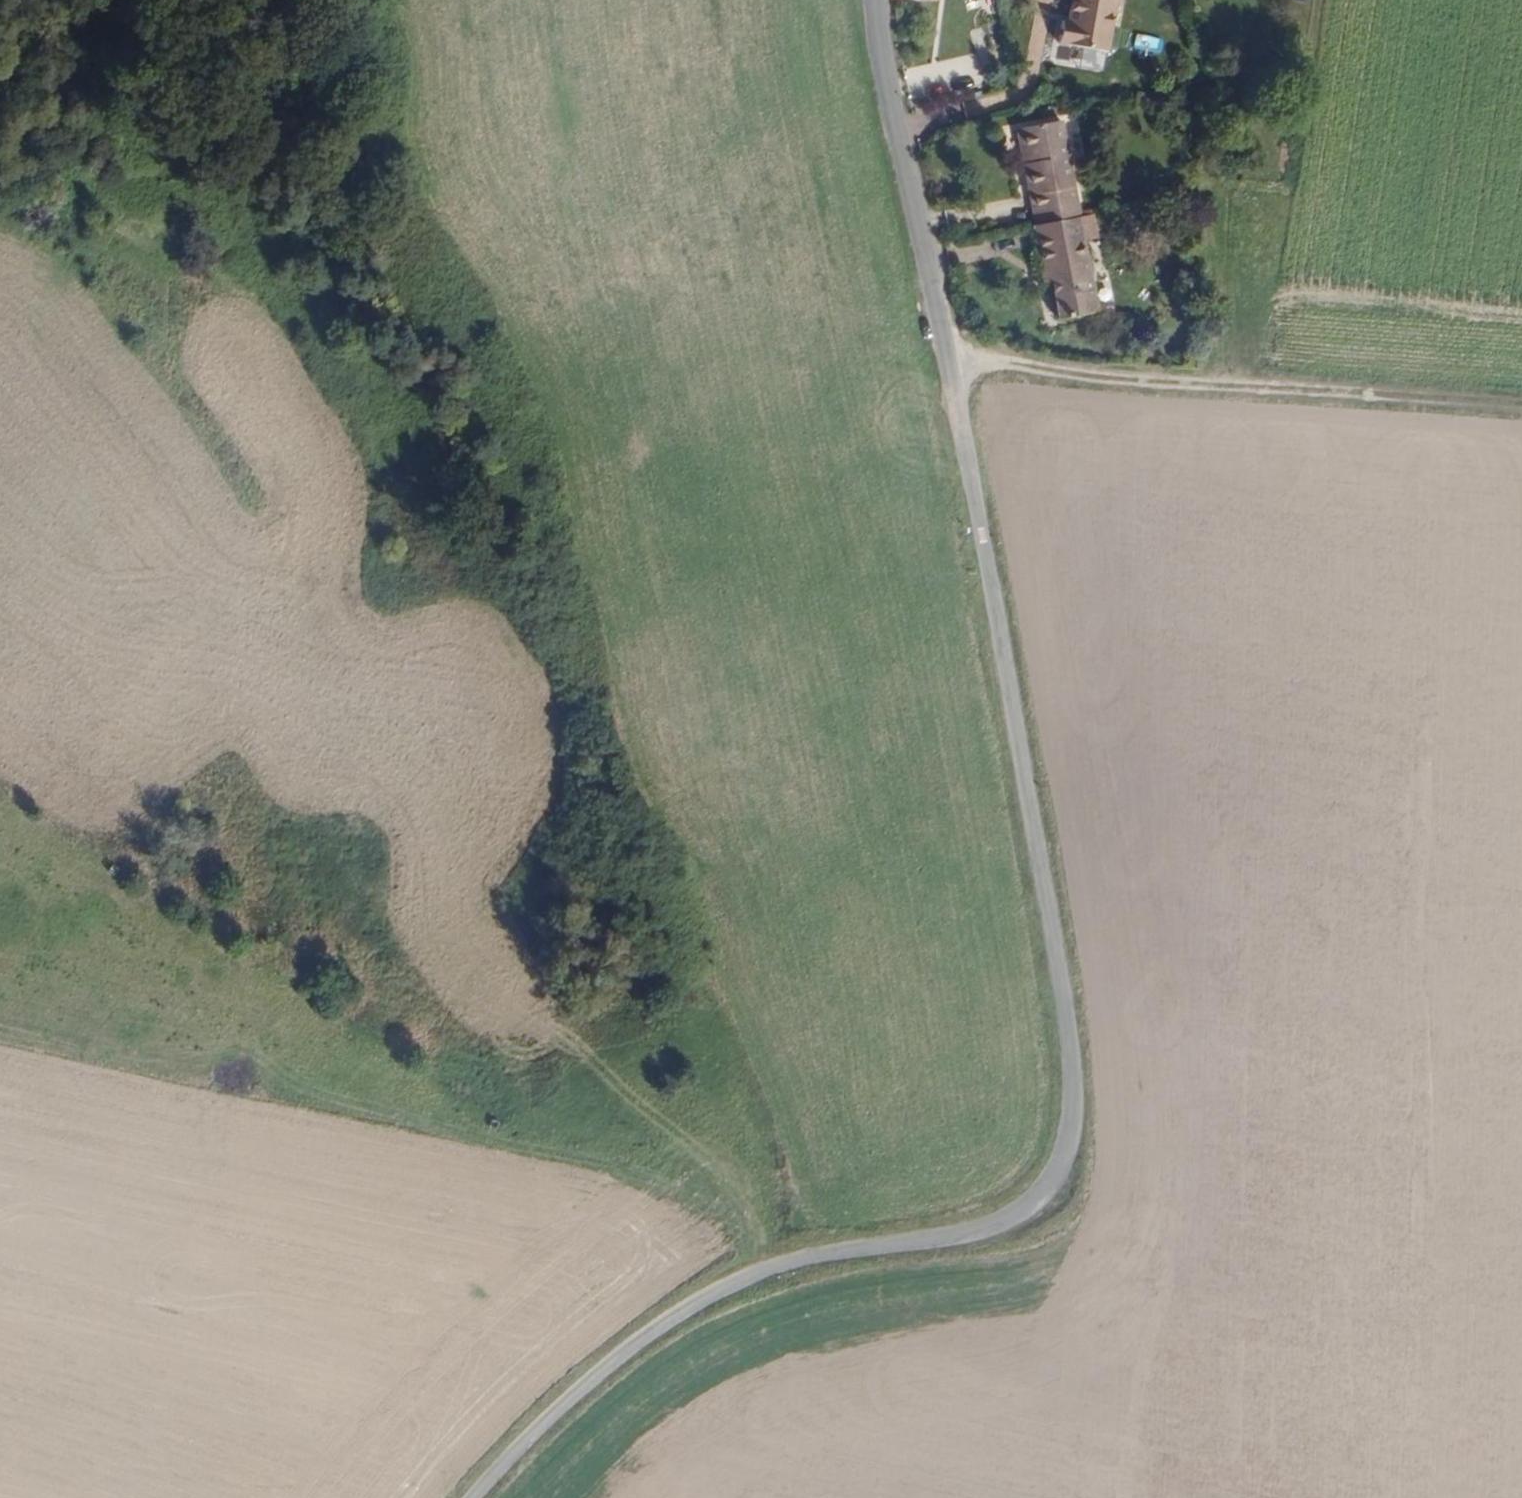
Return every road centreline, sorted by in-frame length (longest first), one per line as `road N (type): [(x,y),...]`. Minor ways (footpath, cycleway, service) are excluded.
road 1 (tertiary): [(879,0),(883,78),(947,359),(1073,1048),(1060,1153),(1010,1221),(813,1255),(650,1327),(531,1429),(472,1497)]
road 2 (track): [(947,359),(1521,412)]

